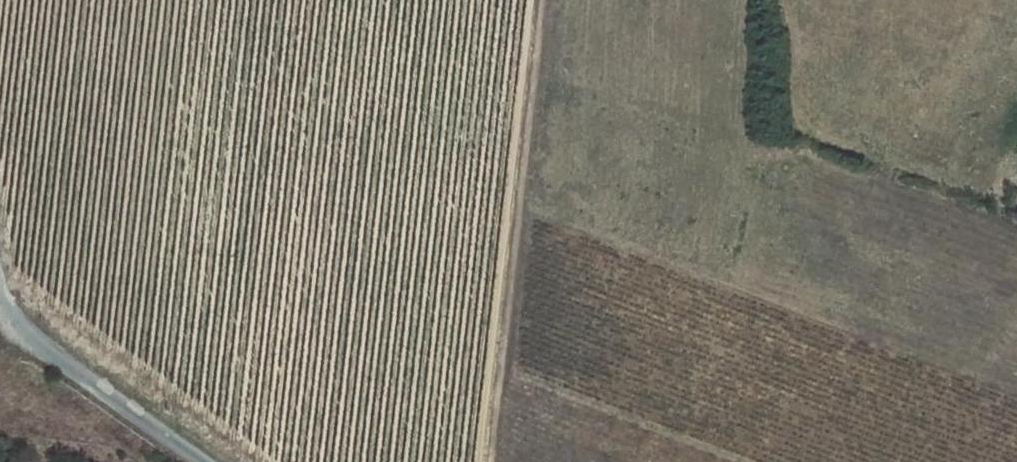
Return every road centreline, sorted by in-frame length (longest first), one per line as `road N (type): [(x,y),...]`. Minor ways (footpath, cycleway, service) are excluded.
road 1 (residential): [(194,461),(7,322),(0,278)]

